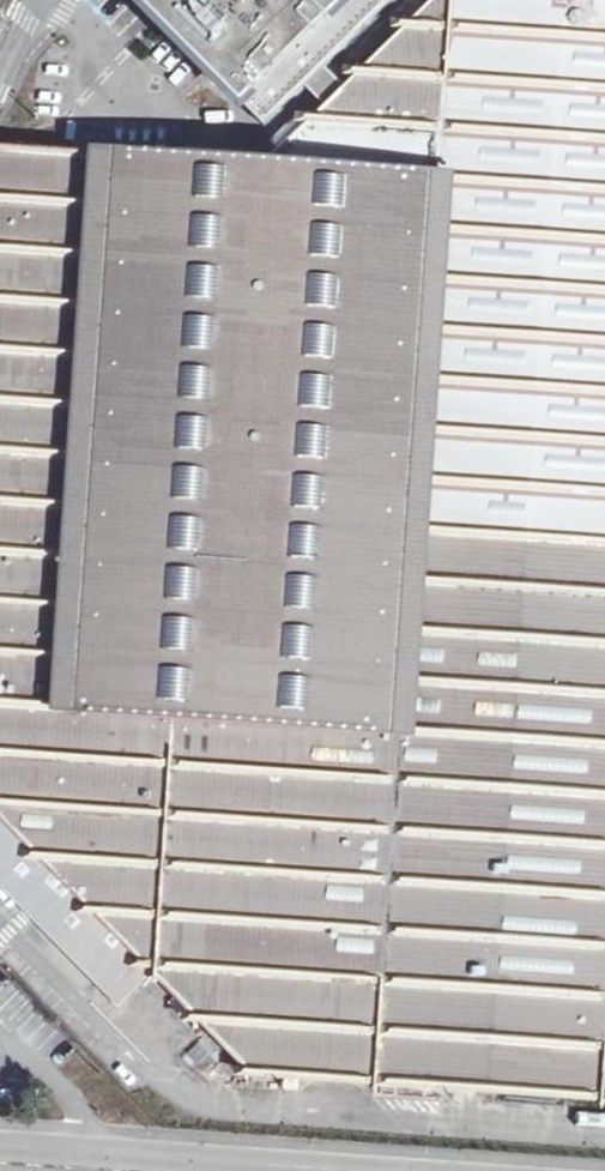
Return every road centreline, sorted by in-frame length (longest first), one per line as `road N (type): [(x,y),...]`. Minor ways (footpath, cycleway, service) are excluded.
road 1 (unclassified): [(0,1140),(425,1170)]

